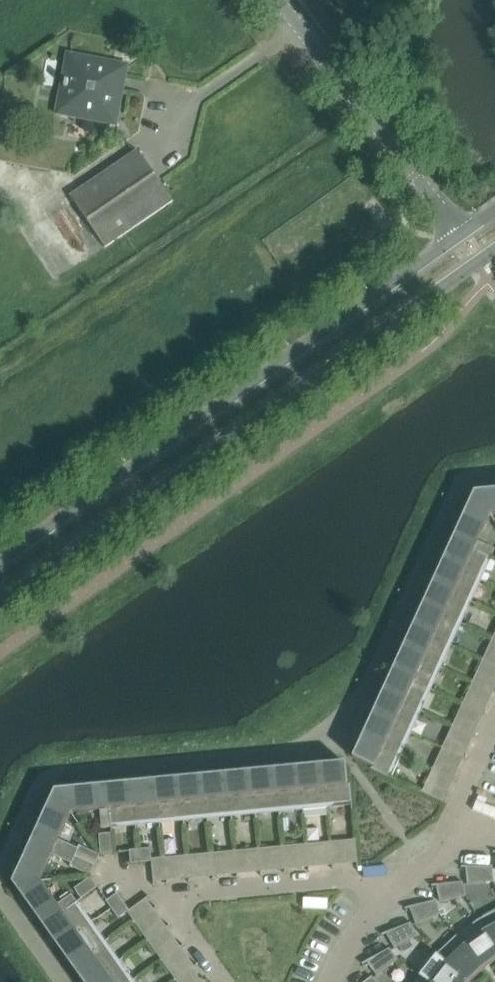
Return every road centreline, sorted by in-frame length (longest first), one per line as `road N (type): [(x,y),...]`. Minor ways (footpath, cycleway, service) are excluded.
road 1 (tertiary): [(0,606),(494,252)]
road 2 (tertiary): [(460,236),(0,563)]
road 3 (unclassified): [(460,236),(279,0)]

